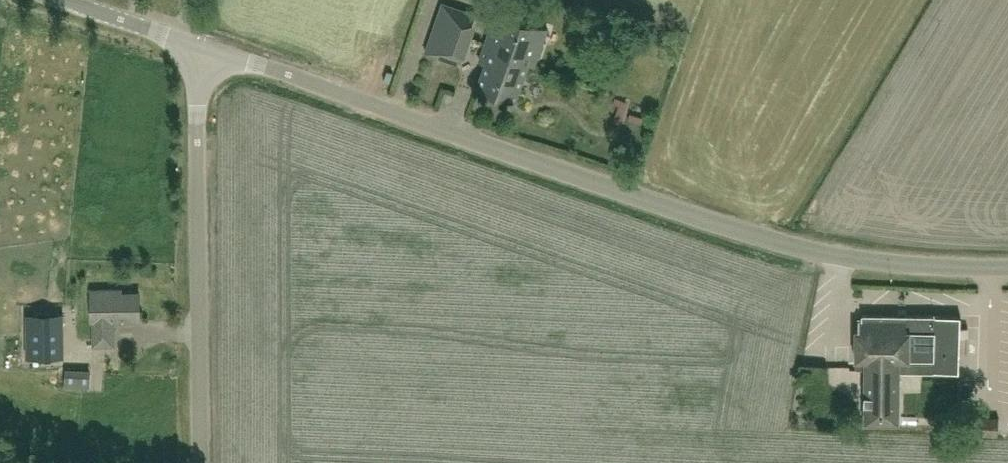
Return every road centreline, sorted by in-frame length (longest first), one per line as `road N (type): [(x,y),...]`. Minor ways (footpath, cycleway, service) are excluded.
road 1 (unclassified): [(1007,268),(886,264),(796,247),(199,45)]
road 2 (tertiary): [(203,462),(199,45)]
road 3 (tertiary): [(199,45),(62,0)]

